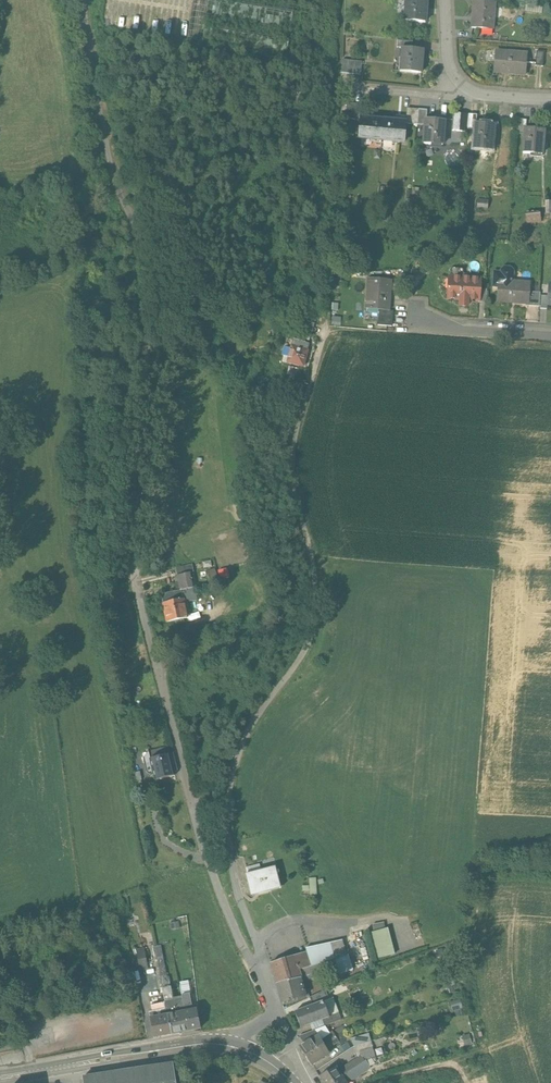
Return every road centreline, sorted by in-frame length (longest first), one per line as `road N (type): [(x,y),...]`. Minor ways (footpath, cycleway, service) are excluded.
road 1 (unclassified): [(264,974),(212,869),(149,643),(134,559),(146,319),(140,269),(68,0)]
road 2 (unclassified): [(264,974),(222,792),(256,717),(309,636),(311,578),(291,505),(291,475),(323,331)]
road 3 (secondary): [(0,1078),(192,1046),(232,1047)]
road 4 (residential): [(550,334),(420,318)]
road 5 (residential): [(335,83),(462,94)]

